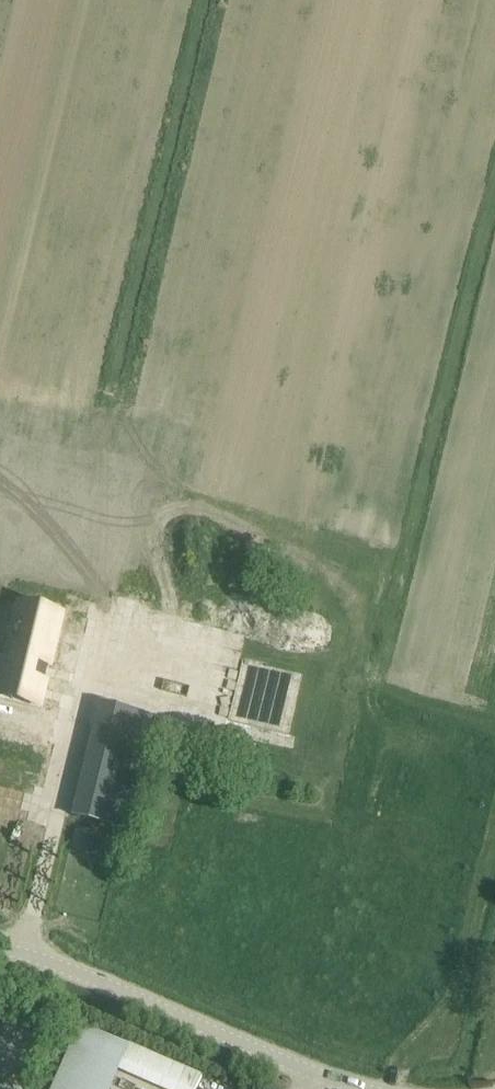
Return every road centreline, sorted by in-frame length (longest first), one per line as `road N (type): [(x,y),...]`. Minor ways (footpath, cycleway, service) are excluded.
road 1 (residential): [(364,1088),(122,989),(0,948)]

